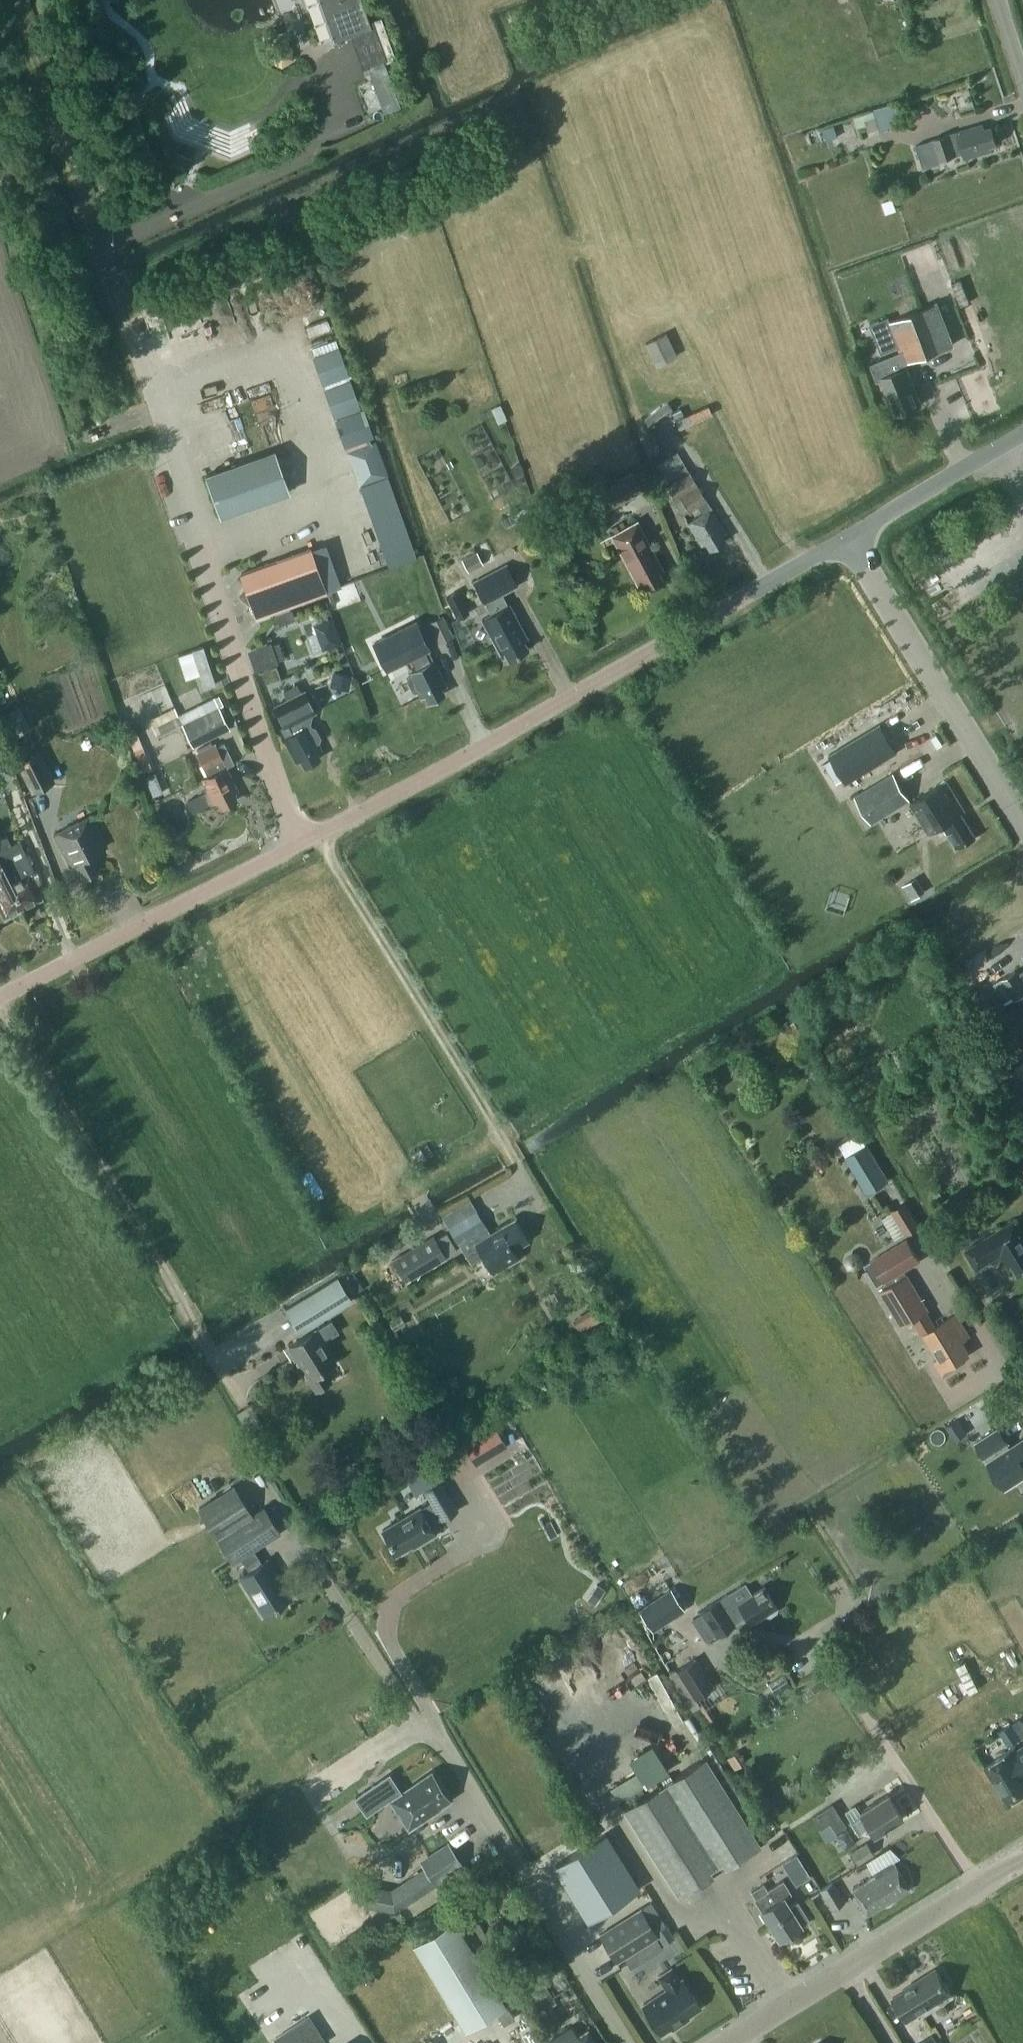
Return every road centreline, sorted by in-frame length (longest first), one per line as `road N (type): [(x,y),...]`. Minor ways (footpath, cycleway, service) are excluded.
road 1 (unclassified): [(0,994),(317,831),(848,537)]
road 2 (tertiary): [(725,2042),(1022,1856)]
road 3 (unclassified): [(1022,824),(848,537)]
road 4 (unclassified): [(848,537),(1022,434)]

